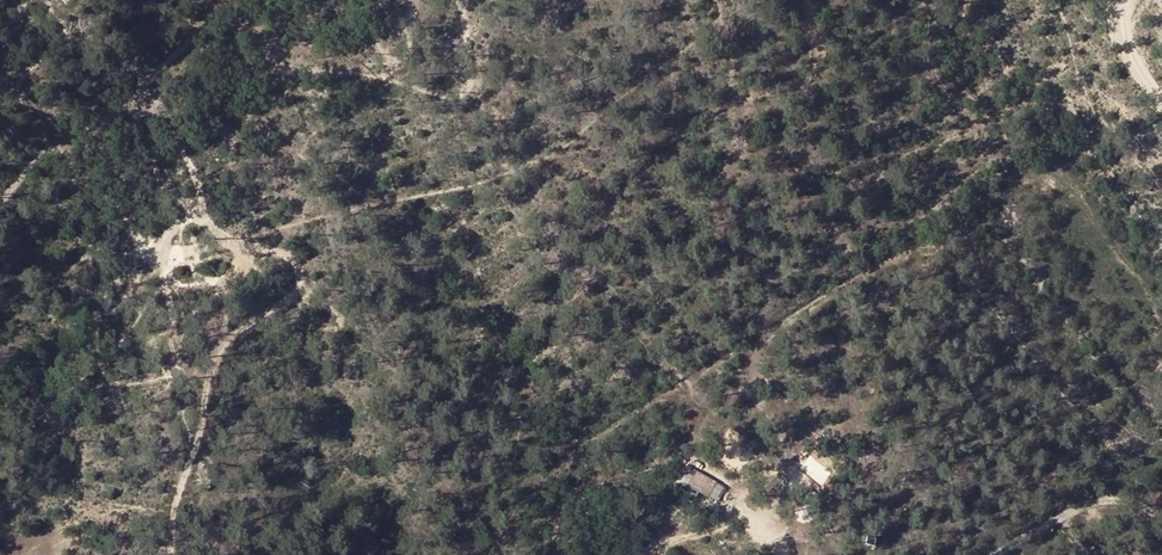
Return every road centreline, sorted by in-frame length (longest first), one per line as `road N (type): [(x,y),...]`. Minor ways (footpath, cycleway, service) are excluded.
road 1 (track): [(241,0),(88,145),(44,151),(0,214)]
road 2 (residential): [(1161,522),(1119,502),(1082,505),(997,554)]

